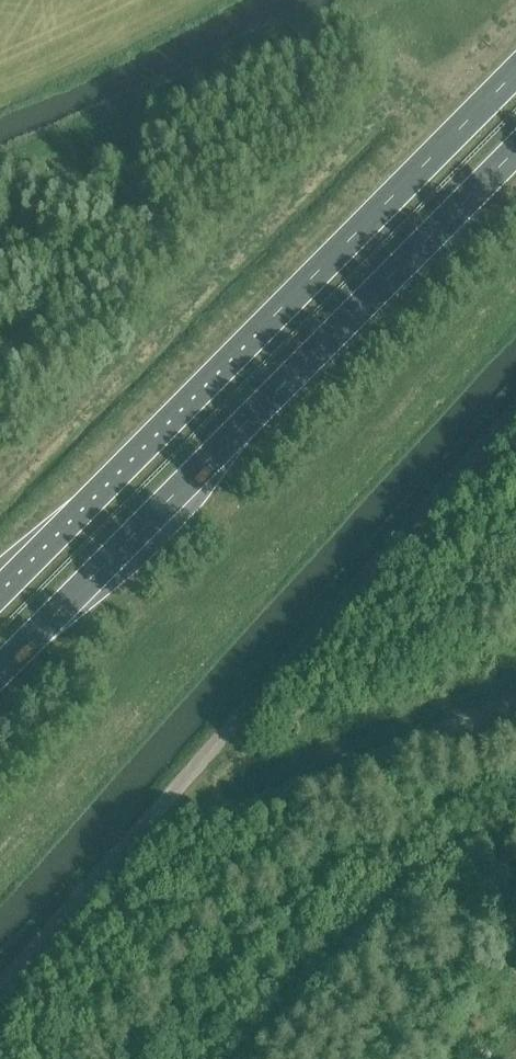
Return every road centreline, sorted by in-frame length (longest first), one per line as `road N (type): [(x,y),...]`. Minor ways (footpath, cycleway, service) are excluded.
road 1 (trunk): [(0,669),(515,147)]
road 2 (trunk): [(515,69),(0,588)]
road 3 (track): [(246,1058),(515,776)]
road 4 (track): [(166,801),(208,830),(515,704)]
road 5 (track): [(515,938),(441,1058)]

